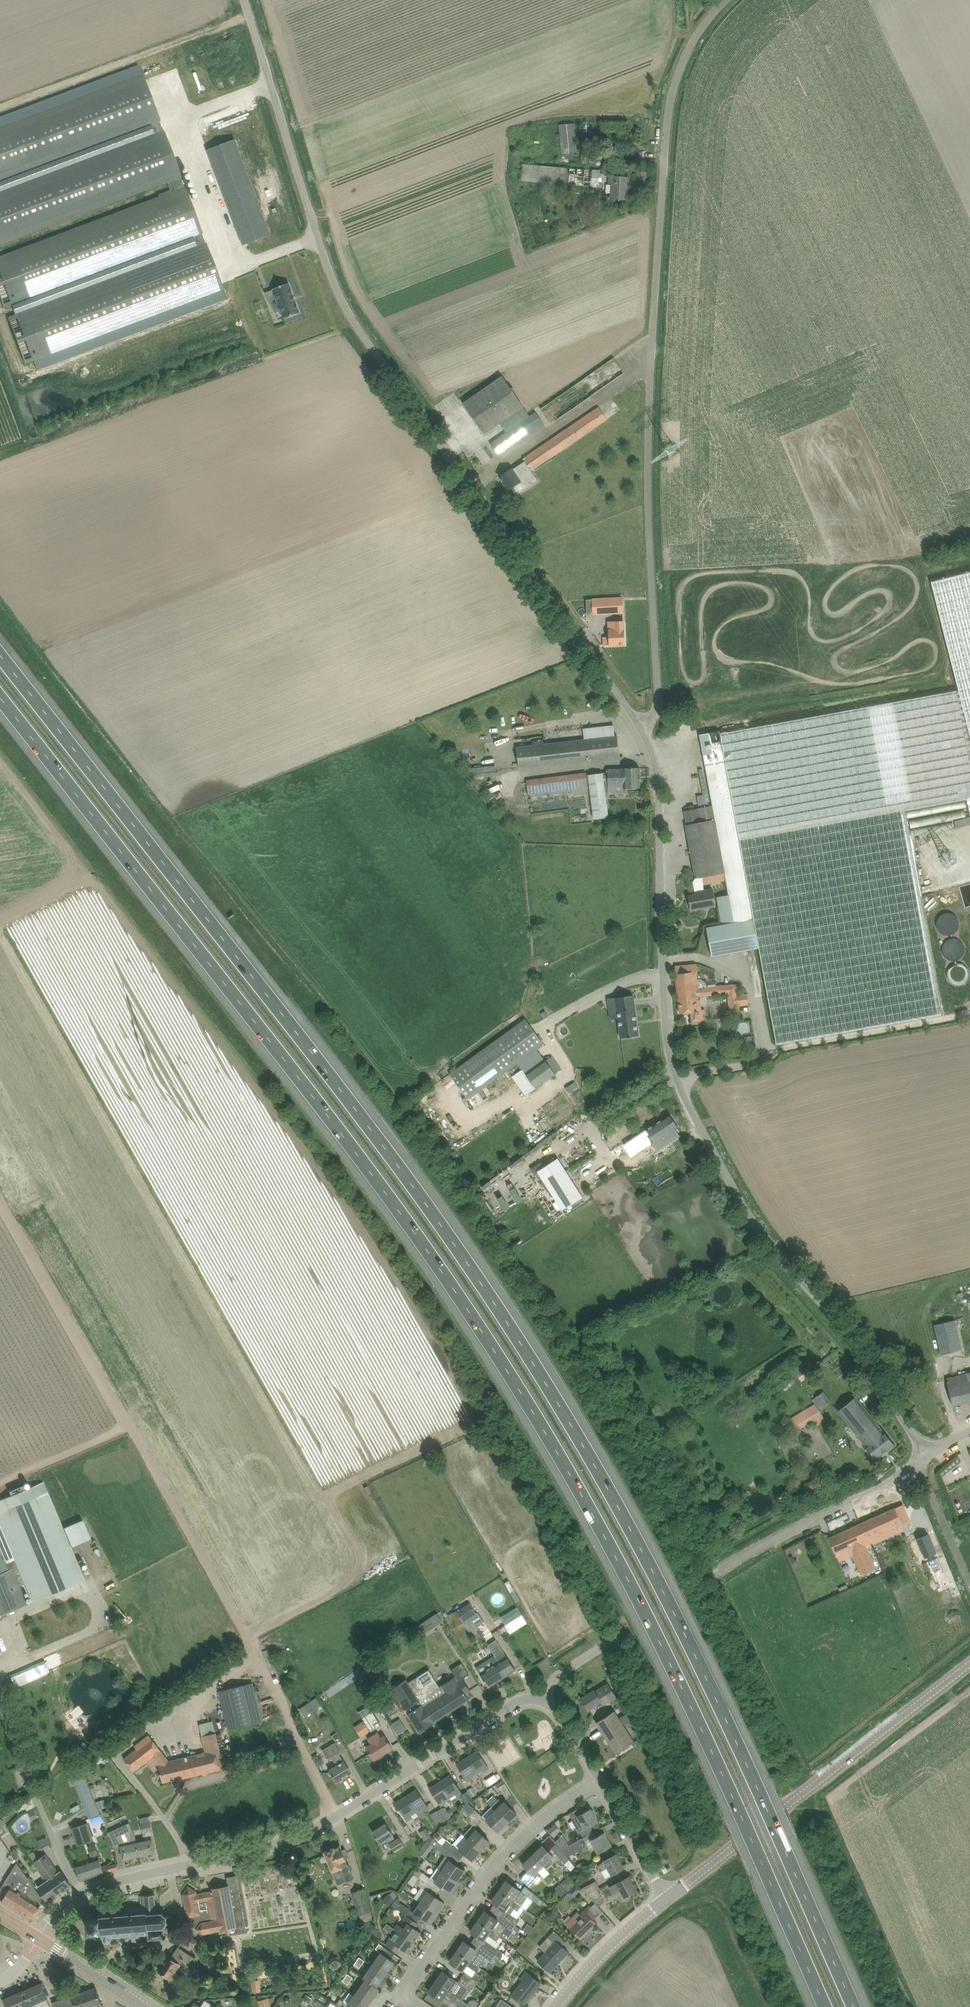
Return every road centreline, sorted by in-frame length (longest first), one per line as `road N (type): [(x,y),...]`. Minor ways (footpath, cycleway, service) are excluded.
road 1 (motorway): [(854,2006),(690,1644),(550,1389),(415,1188),(0,655)]
road 2 (motorway): [(0,699),(401,1213),(529,1406),(664,1649),(825,2006)]
road 3 (unclassified): [(641,727),(339,293),(245,0)]
road 4 (unclassified): [(923,1460),(865,1355),(757,1228),(675,1080),(659,793),(641,727)]
road 5 (unclassified): [(641,727),(658,696),(649,405),(667,133),(690,49),(728,0)]
road 6 (track): [(0,1198),(250,1636),(336,1817)]
road 7 (residential): [(78,1897),(294,1838),(522,1699),(545,1699),(559,1712),(597,1780)]
road 8 (tertiary): [(665,1897),(969,1664)]
road 9 (residential): [(414,2006),(410,1983),(503,1857),(597,1780)]
road 10 (track): [(0,108),(250,16)]
road 11 (tertiary): [(557,2006),(665,1897)]
road 12 (residential): [(78,1897),(25,1766)]
road 13 (unclassified): [(803,1525),(923,1460)]
road 14 (residential): [(665,1897),(597,1780)]
road 15 (unclassified): [(969,1581),(923,1460)]

